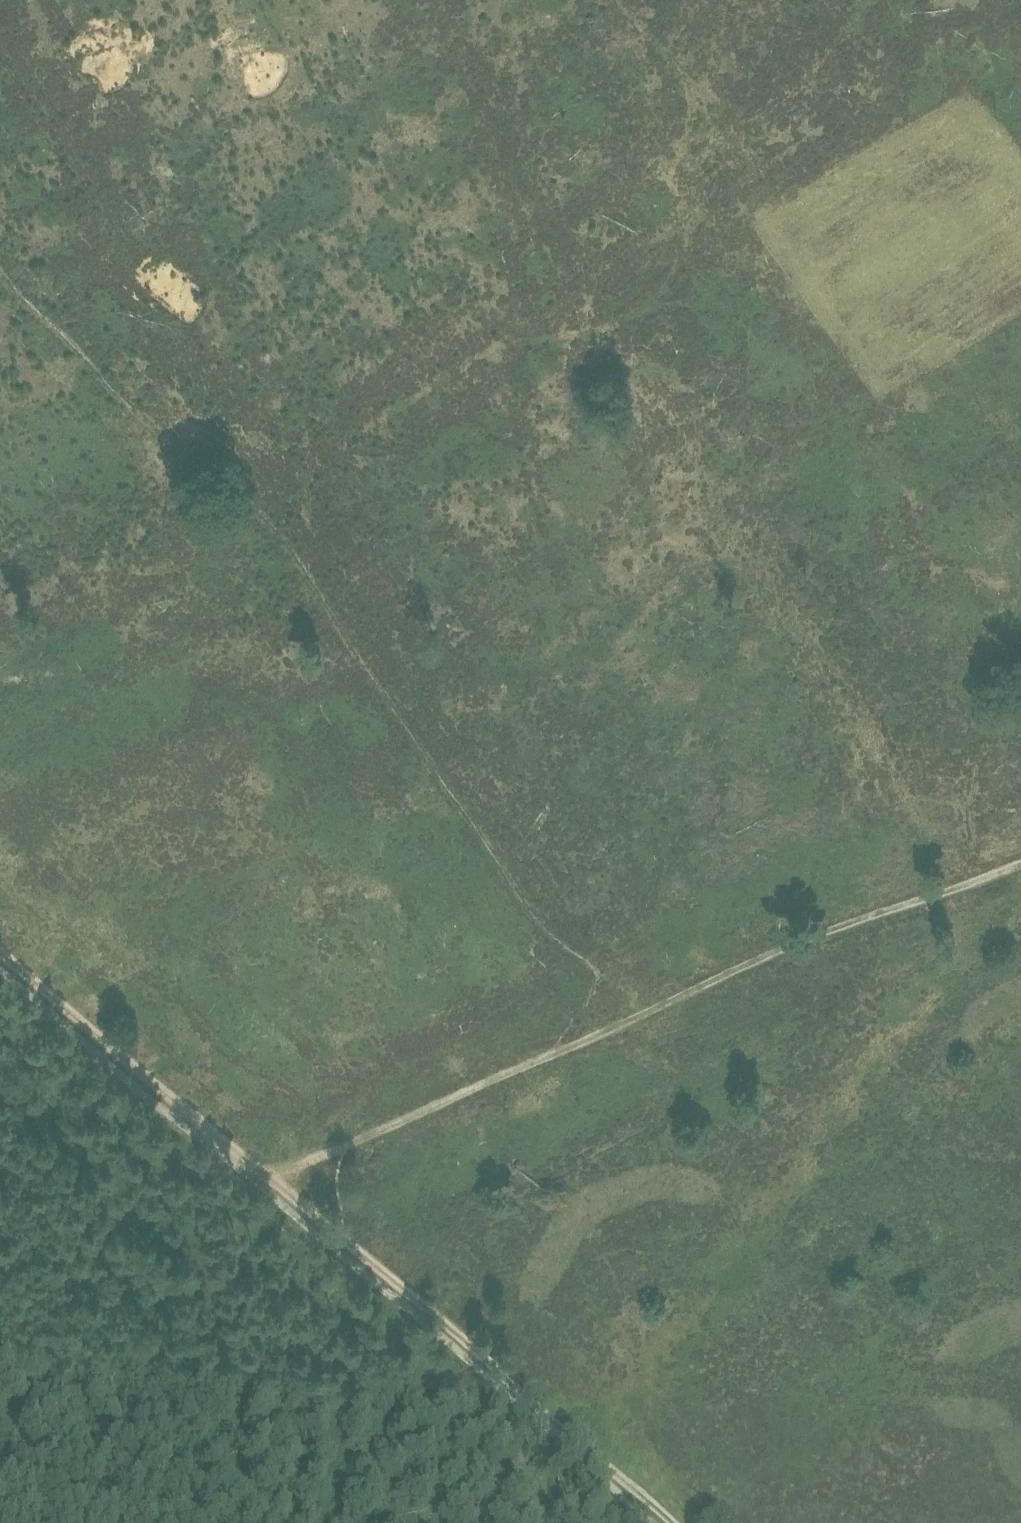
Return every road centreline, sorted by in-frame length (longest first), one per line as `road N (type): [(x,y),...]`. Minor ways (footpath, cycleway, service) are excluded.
road 1 (track): [(680,1522),(0,947)]

